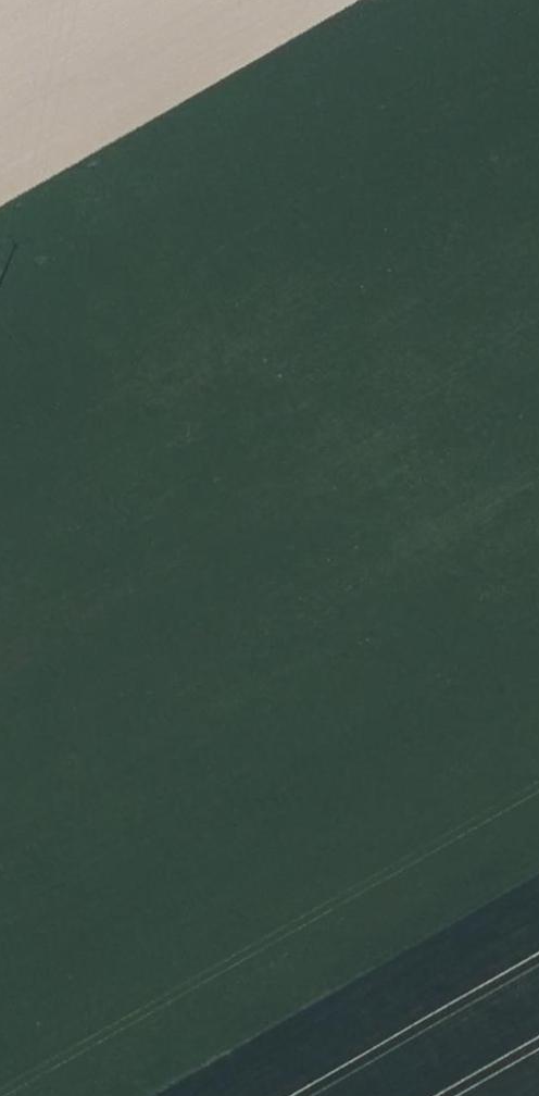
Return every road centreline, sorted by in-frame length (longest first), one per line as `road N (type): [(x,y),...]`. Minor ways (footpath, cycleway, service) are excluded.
road 1 (track): [(148,1095),(538,866)]

